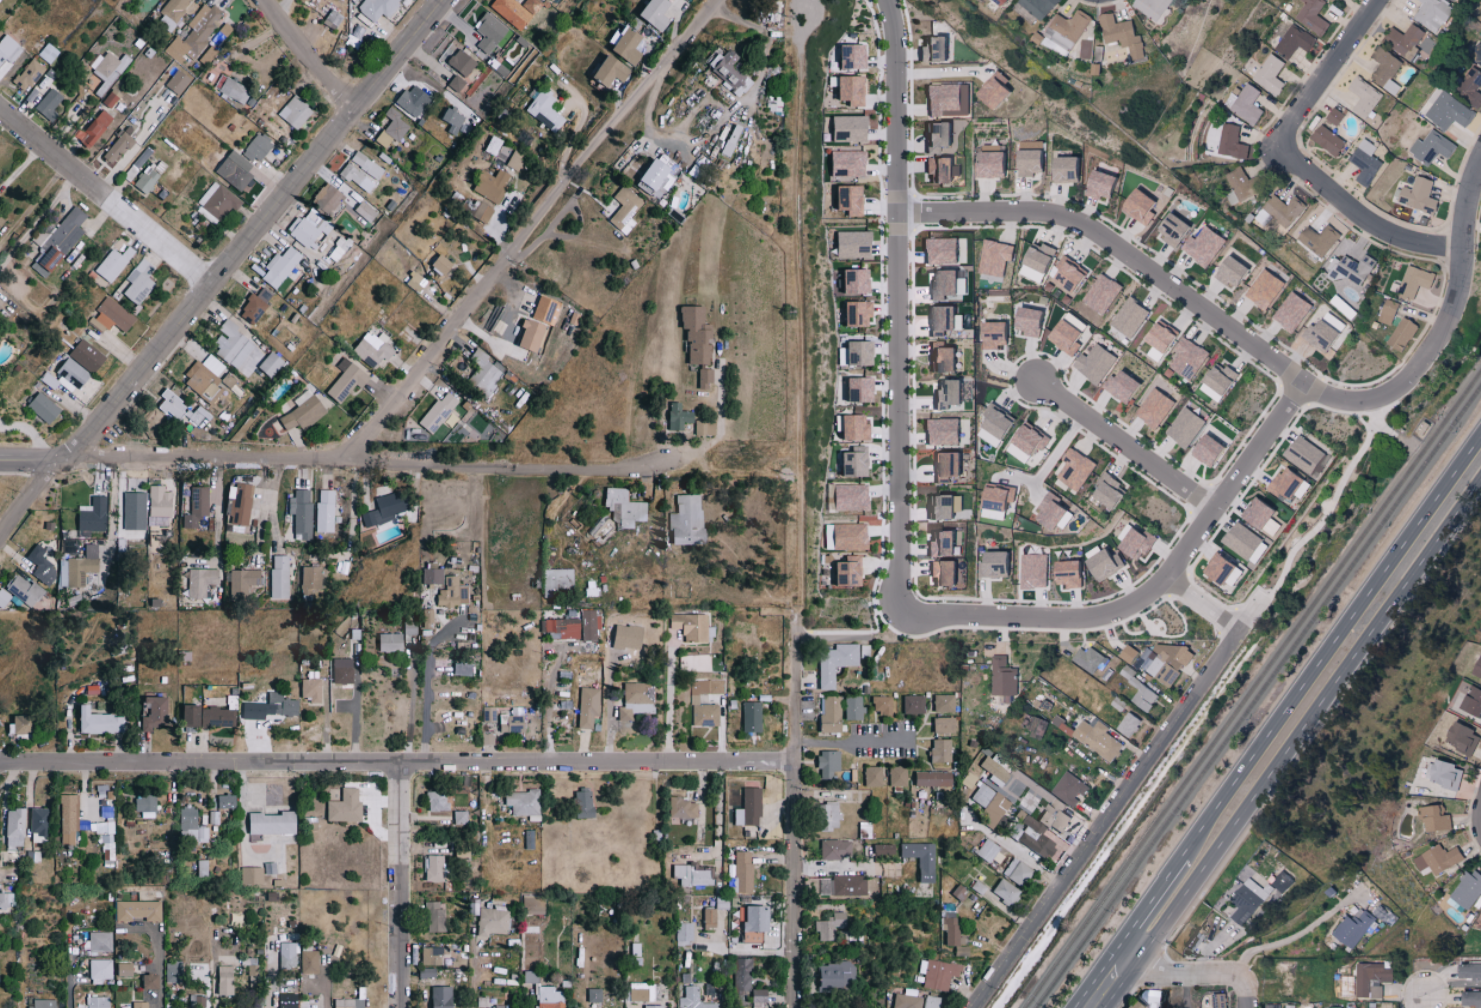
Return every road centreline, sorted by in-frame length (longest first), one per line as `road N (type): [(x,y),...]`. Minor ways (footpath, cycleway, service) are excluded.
road 1 (residential): [(0,762),(797,762)]
road 2 (secondary): [(1105,1007),(1480,482)]
road 3 (residential): [(893,616),(895,18),(885,0)]
road 4 (residential): [(70,460),(548,468),(641,467),(679,458)]
road 5 (residential): [(796,602),(798,6)]
road 6 (tertiary): [(70,460),(446,0)]
road 7 (residential): [(345,461),(714,0)]
road 8 (secondary): [(1480,439),(1183,857)]
road 9 (residential): [(897,212),(1047,213),(1091,229),(1305,386)]
road 10 (residential): [(974,1007),(1242,634)]
road 11 (residential): [(795,1007),(796,639)]
road 12 (residential): [(1165,574),(1139,598),(1094,617),(893,616)]
road 13 (residential): [(214,283),(0,107)]
road 14 (residential): [(1381,398),(1406,380),(1455,309),(1468,191),(1480,158)]
road 15 (residential): [(402,1007),(402,761)]
road 16 (residential): [(1305,386),(1165,574)]
road 17 (residential): [(1282,145),(1386,233),(1464,246)]
road 18 (residential): [(1214,508),(1039,386)]
road 19 (residential): [(1282,145),(1378,0)]
road 20 (residential): [(356,110),(272,0)]
road 21 (residential): [(1119,948),(1161,977),(1237,977),(1245,984)]

